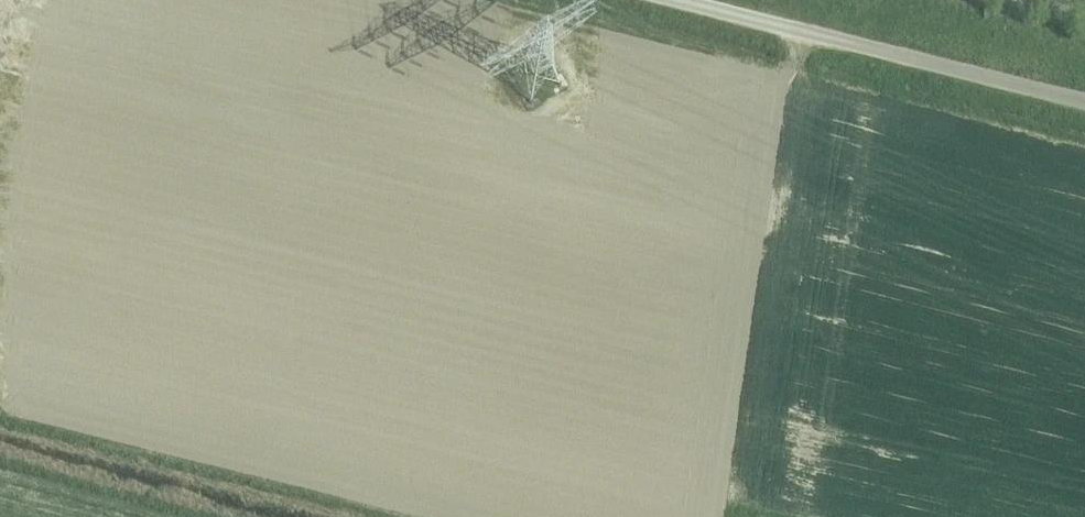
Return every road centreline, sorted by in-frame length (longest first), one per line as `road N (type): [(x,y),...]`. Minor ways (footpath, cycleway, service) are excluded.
road 1 (unclassified): [(1084,103),(674,0)]

